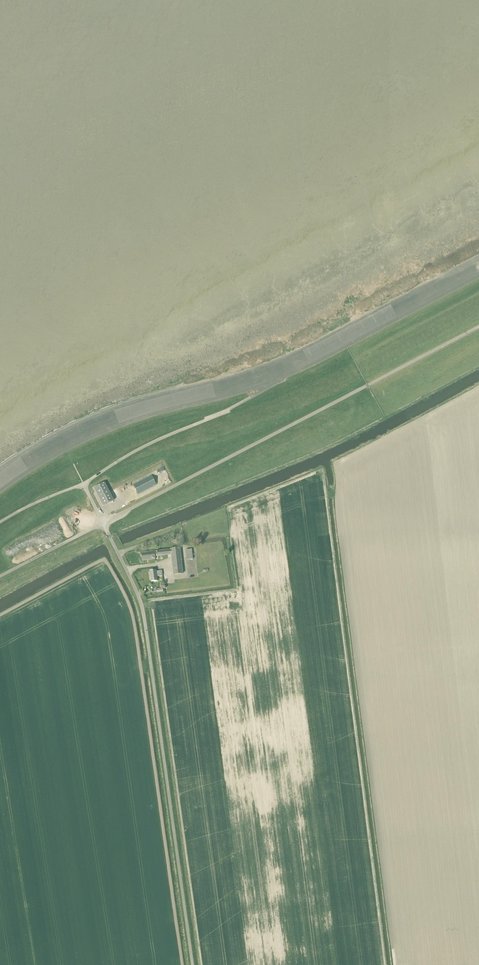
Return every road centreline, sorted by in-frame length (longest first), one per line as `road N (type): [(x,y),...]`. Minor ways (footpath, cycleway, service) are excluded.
road 1 (unclassified): [(193,964),(145,621),(102,523)]
road 2 (unclassified): [(102,523),(478,326)]
road 3 (unclassified): [(252,397),(84,483)]

